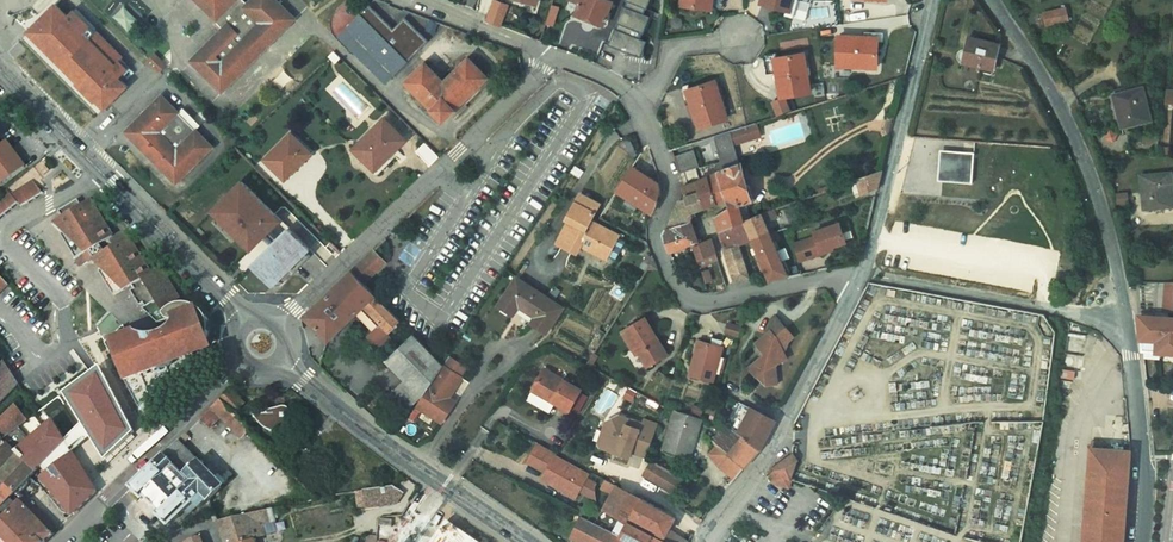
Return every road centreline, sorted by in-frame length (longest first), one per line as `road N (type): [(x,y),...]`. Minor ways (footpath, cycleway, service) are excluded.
road 1 (unclassified): [(643,104),(673,181),(653,232),(681,296),(704,306),(865,273)]
road 2 (unclassified): [(1127,326),(1104,212),(1076,133),(990,0)]
road 3 (tertiary): [(244,320),(0,70)]
road 4 (unclassified): [(865,273),(780,435),(703,541)]
road 5 (tertiary): [(523,541),(373,440),(282,359)]
road 6 (unclassified): [(931,0),(865,273)]
road 7 (unclassified): [(865,273),(1127,326)]
road 8 (unclassified): [(443,170),(277,322)]
road 9 (unclassified): [(1140,541),(1144,448),(1127,326)]
road 10 (unclassified): [(116,486),(242,364)]
road 11 (unclassified): [(404,0),(561,59)]
road 12 (unclassified): [(561,59),(443,170)]
road 13 (unclassified): [(643,104),(680,51),(758,36)]

